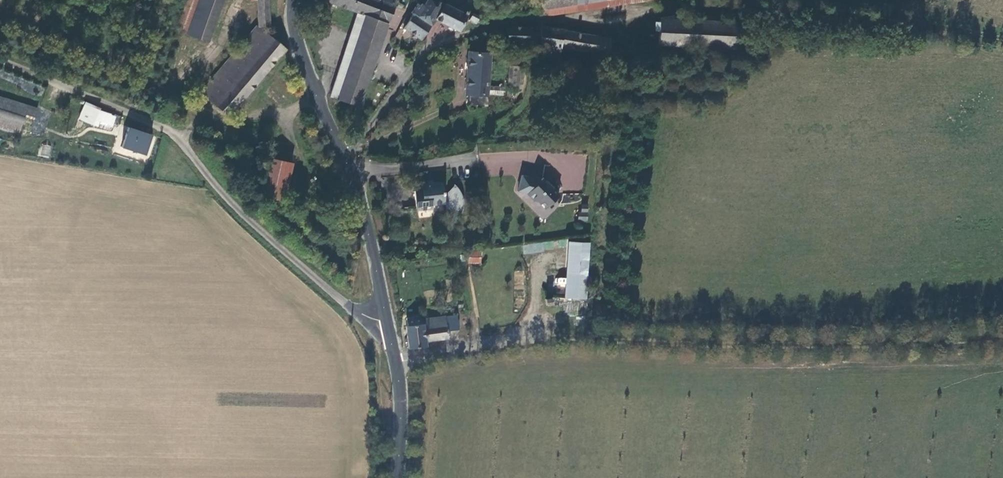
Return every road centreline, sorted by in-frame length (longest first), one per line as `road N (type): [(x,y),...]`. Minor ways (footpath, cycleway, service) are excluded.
road 1 (residential): [(386,314),(363,314),(322,284),(163,127),(0,59)]
road 2 (track): [(1002,339),(702,349),(569,338)]
road 3 (track): [(618,16),(669,7),(1002,40)]
road 4 (residential): [(342,159),(422,55),(480,29)]
road 5 (residential): [(396,363),(533,336),(569,338)]
road 6 (tertiary): [(342,159),(297,43),(292,0)]
road 7 (tertiary): [(386,314),(348,173)]
road 8 (residential): [(348,173),(478,159)]

